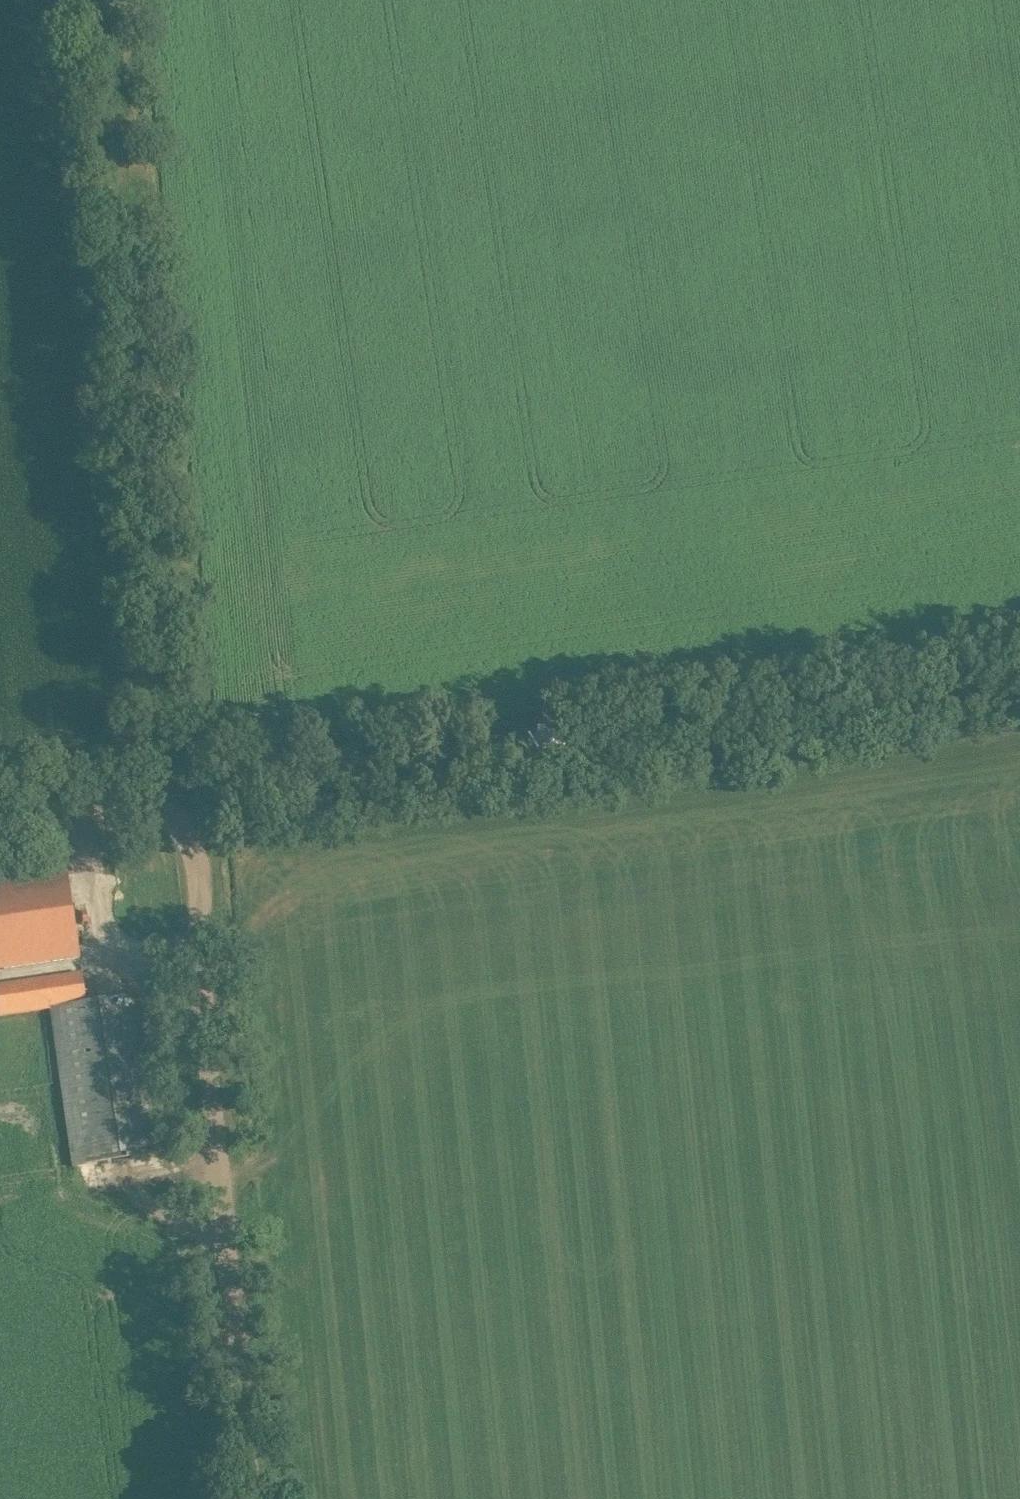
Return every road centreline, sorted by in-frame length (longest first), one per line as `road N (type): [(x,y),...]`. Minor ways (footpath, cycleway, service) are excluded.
road 1 (track): [(103,0),(182,763)]

